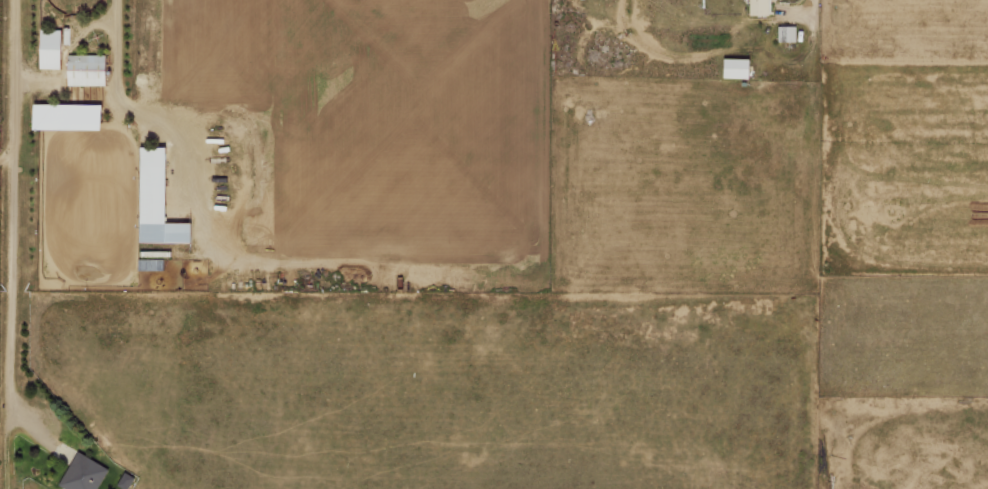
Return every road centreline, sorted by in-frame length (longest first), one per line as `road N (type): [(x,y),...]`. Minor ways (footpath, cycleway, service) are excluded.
road 1 (residential): [(7,488),(13,0)]
road 2 (residential): [(113,0),(114,89),(122,102),(173,128),(191,155),(205,233),(252,260)]

